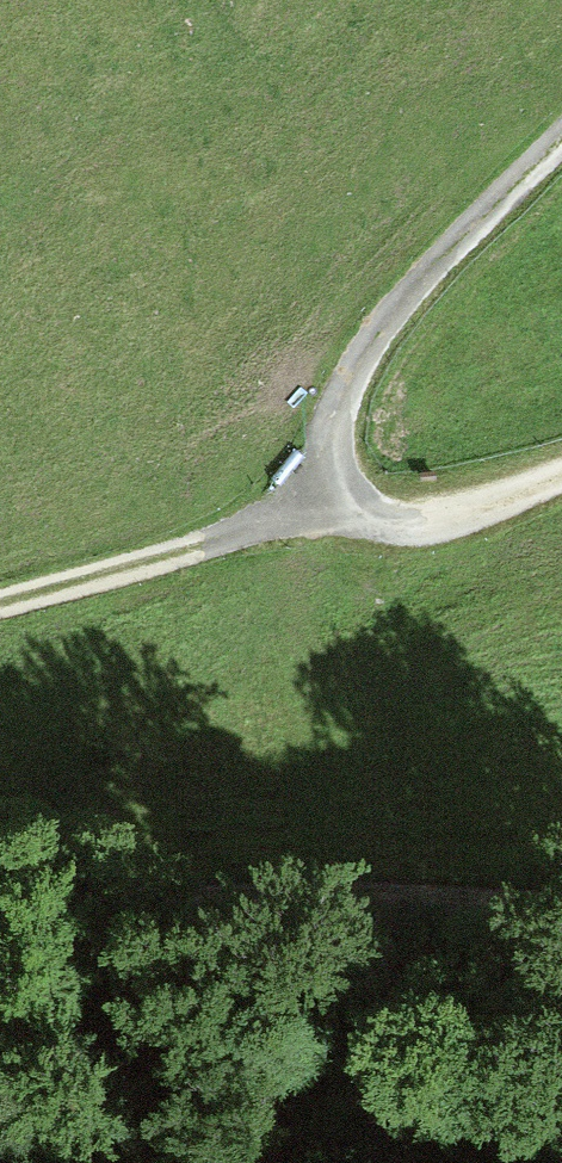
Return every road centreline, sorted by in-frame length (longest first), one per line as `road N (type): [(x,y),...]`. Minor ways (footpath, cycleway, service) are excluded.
road 1 (track): [(340,497),(329,428),(357,359),(561,135)]
road 2 (track): [(561,905),(131,906)]
road 3 (track): [(340,497),(0,597)]
road 4 (track): [(561,479),(452,521),(411,528),(354,517),(340,497)]

